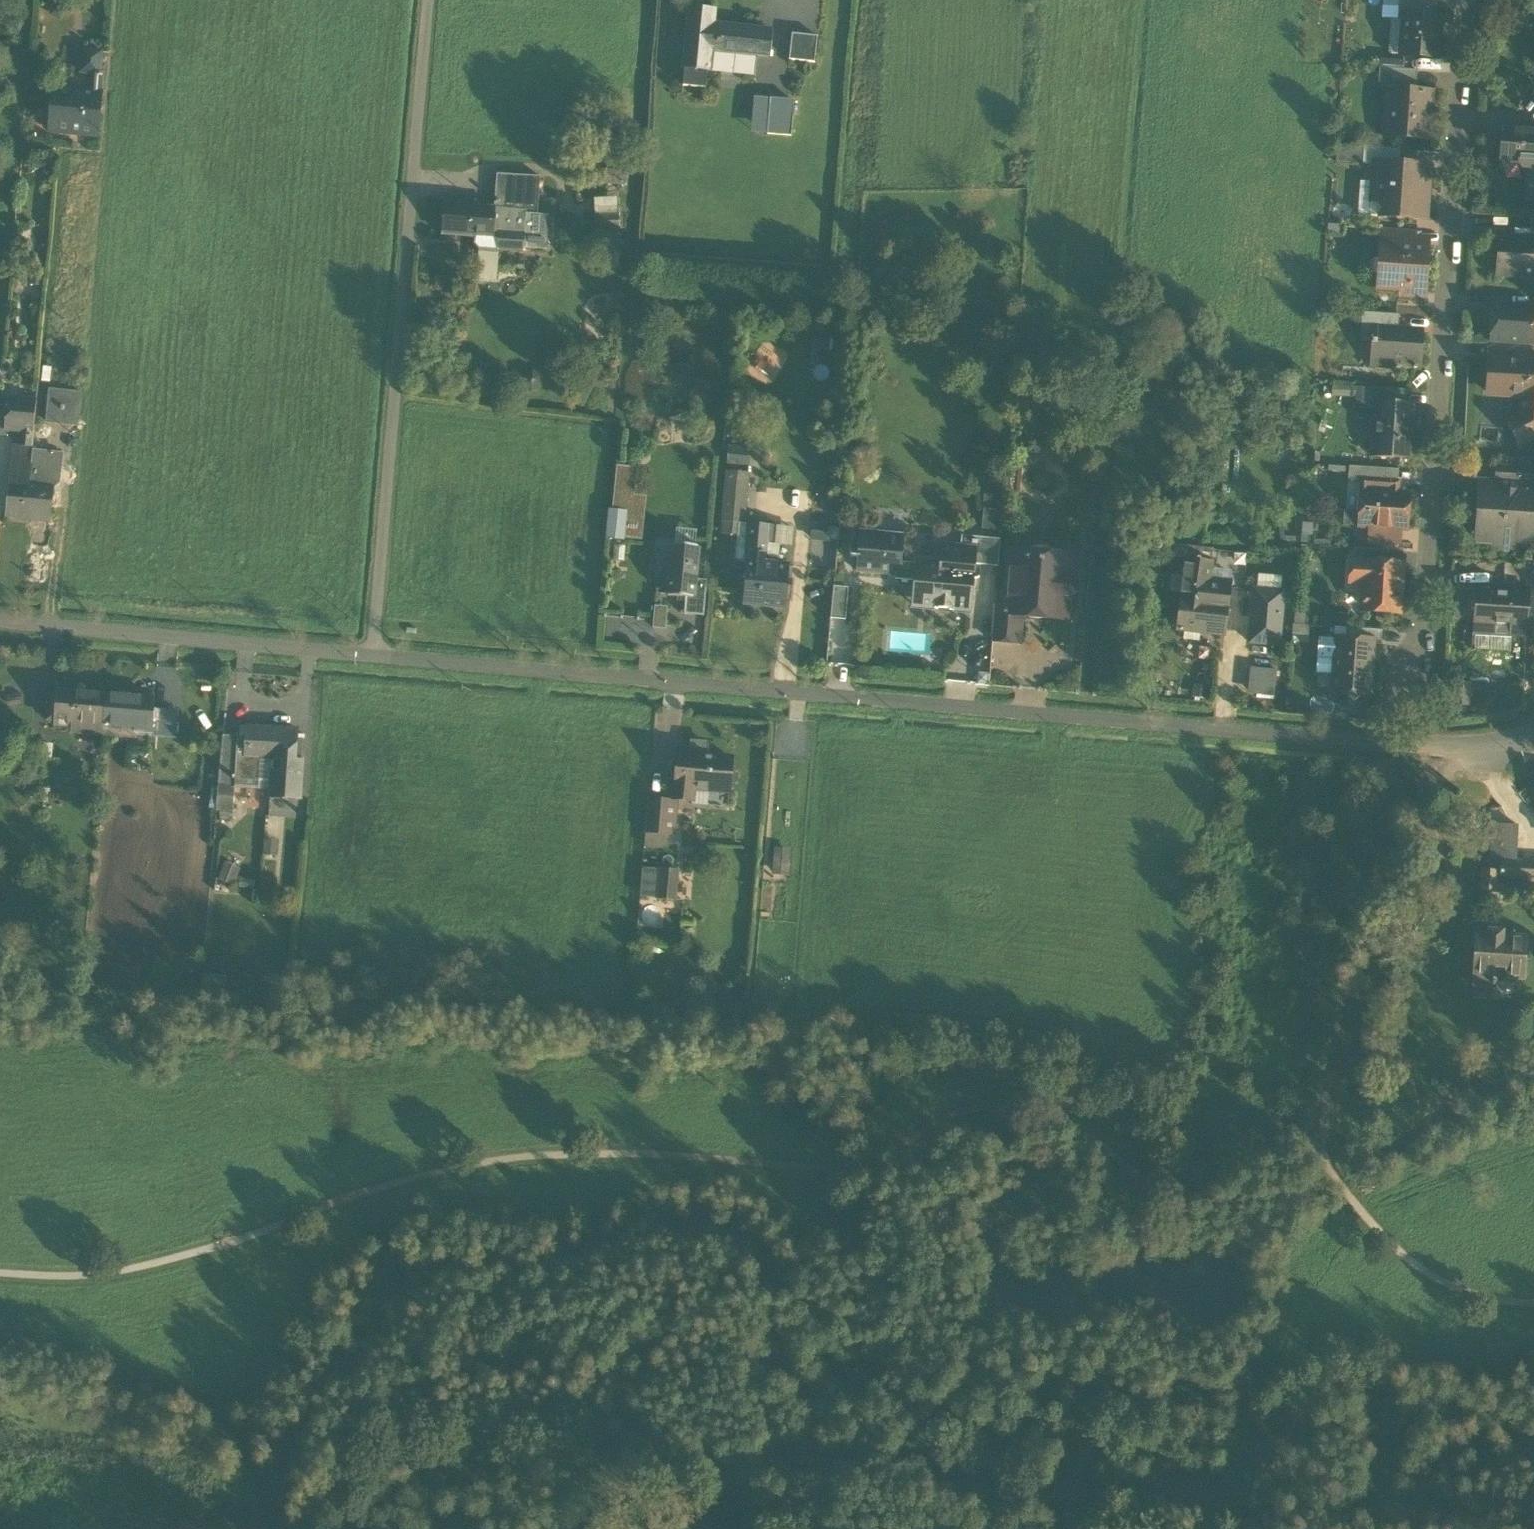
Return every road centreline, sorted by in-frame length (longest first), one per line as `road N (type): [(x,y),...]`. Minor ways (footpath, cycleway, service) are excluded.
road 1 (residential): [(372,656),(1421,746),(1533,741)]
road 2 (residential): [(1471,0),(1418,689)]
road 3 (residential): [(372,656),(427,0)]
road 4 (track): [(1421,746),(1449,787),(1370,937),(1330,1053),(1322,1118),(1299,1149)]
road 5 (residential): [(0,622),(372,656)]

